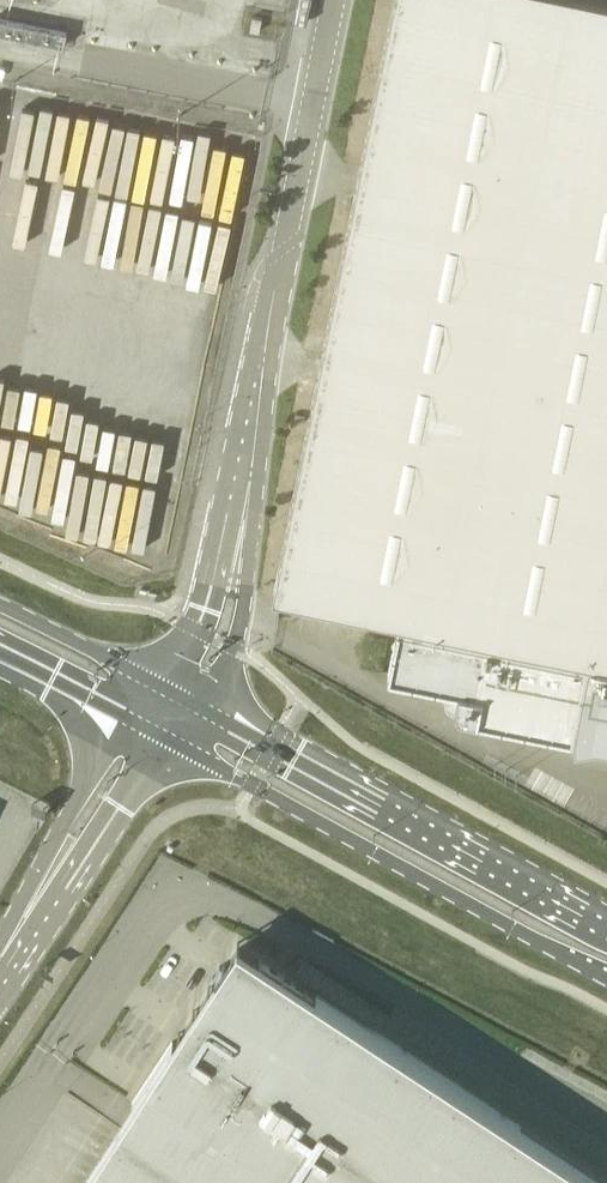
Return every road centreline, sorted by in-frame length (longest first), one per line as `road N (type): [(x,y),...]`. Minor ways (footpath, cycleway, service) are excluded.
road 1 (secondary): [(175,745),(606,980)]
road 2 (secondary): [(606,932),(200,710)]
road 3 (unclassified): [(200,710),(236,650),(249,581),(267,328)]
road 4 (unclassified): [(267,328),(205,610),(154,685)]
road 5 (unclassified): [(267,328),(336,0)]
road 6 (unclassified): [(0,993),(118,811),(175,745)]
road 7 (unclassified): [(131,721),(0,939)]
road 8 (secondary): [(154,685),(0,607)]
road 9 (secondary): [(0,654),(131,721)]

